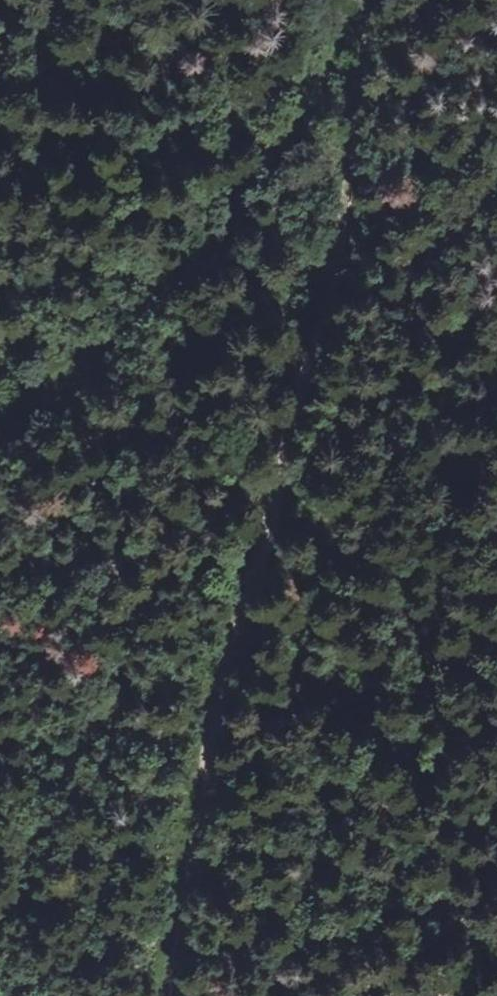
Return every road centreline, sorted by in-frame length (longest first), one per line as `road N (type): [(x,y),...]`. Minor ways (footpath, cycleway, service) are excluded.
road 1 (track): [(207,763),(338,254),(359,47),(384,0)]
road 2 (track): [(356,109),(216,263),(0,425)]
road 3 (track): [(169,995),(207,763)]

